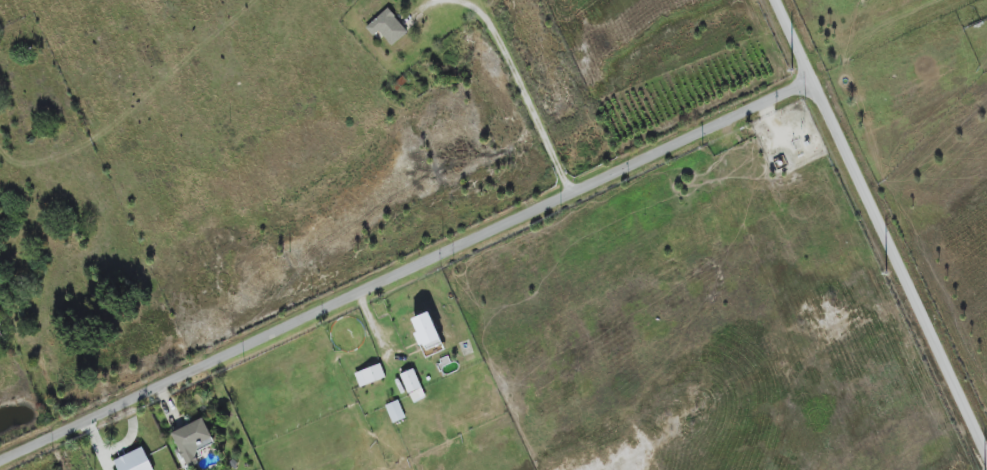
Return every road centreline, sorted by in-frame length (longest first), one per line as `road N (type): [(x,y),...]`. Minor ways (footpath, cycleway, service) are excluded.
road 1 (tertiary): [(0,461),(813,80)]
road 2 (tertiary): [(986,455),(813,80)]

